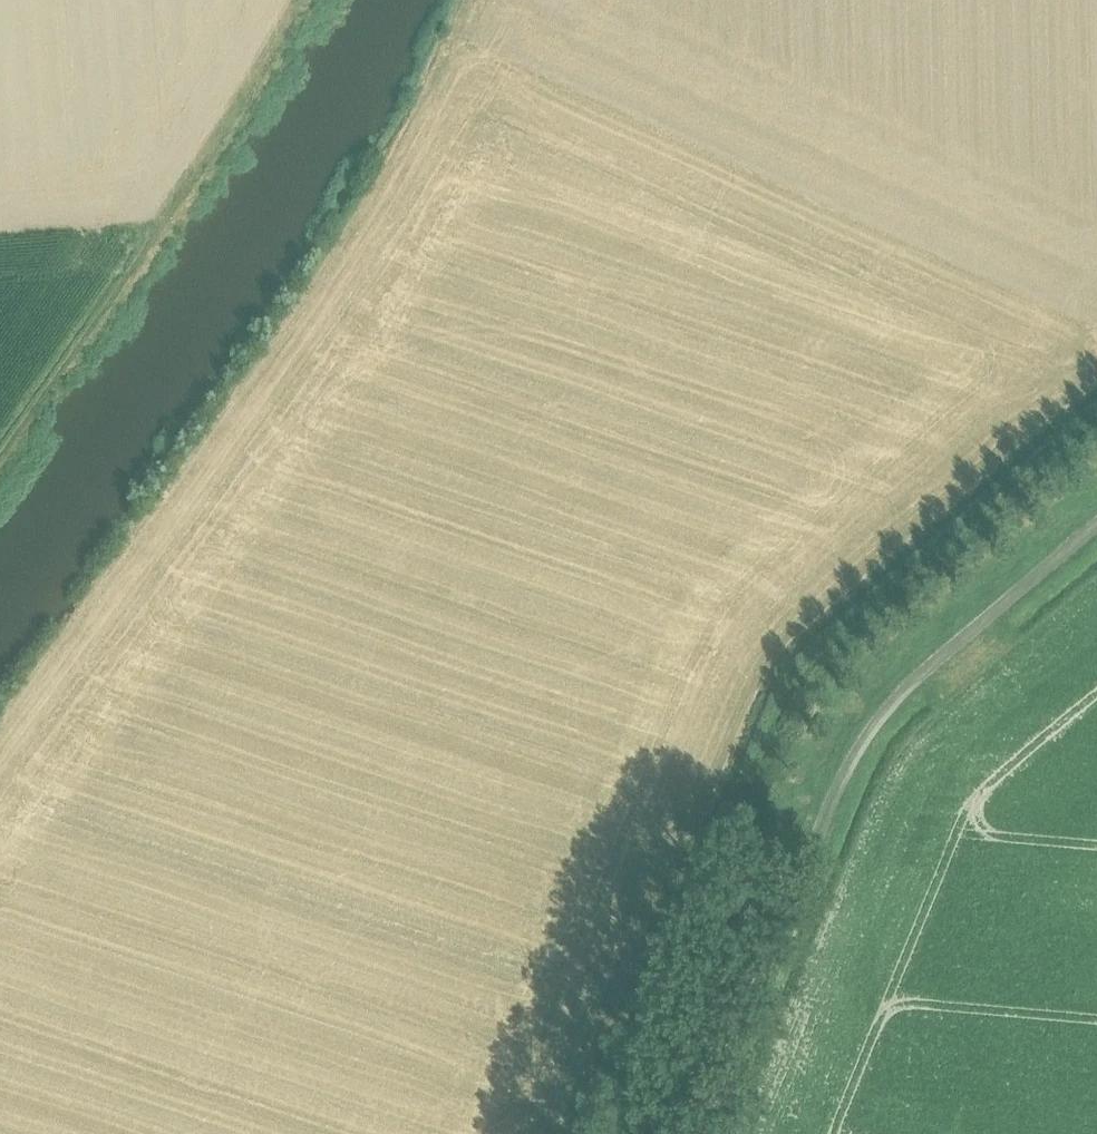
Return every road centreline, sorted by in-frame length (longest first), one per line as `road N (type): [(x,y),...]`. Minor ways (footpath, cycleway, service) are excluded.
road 1 (track): [(0,731),(329,272),(462,37)]
road 2 (track): [(685,1133),(855,735),(908,675),(1096,514)]

